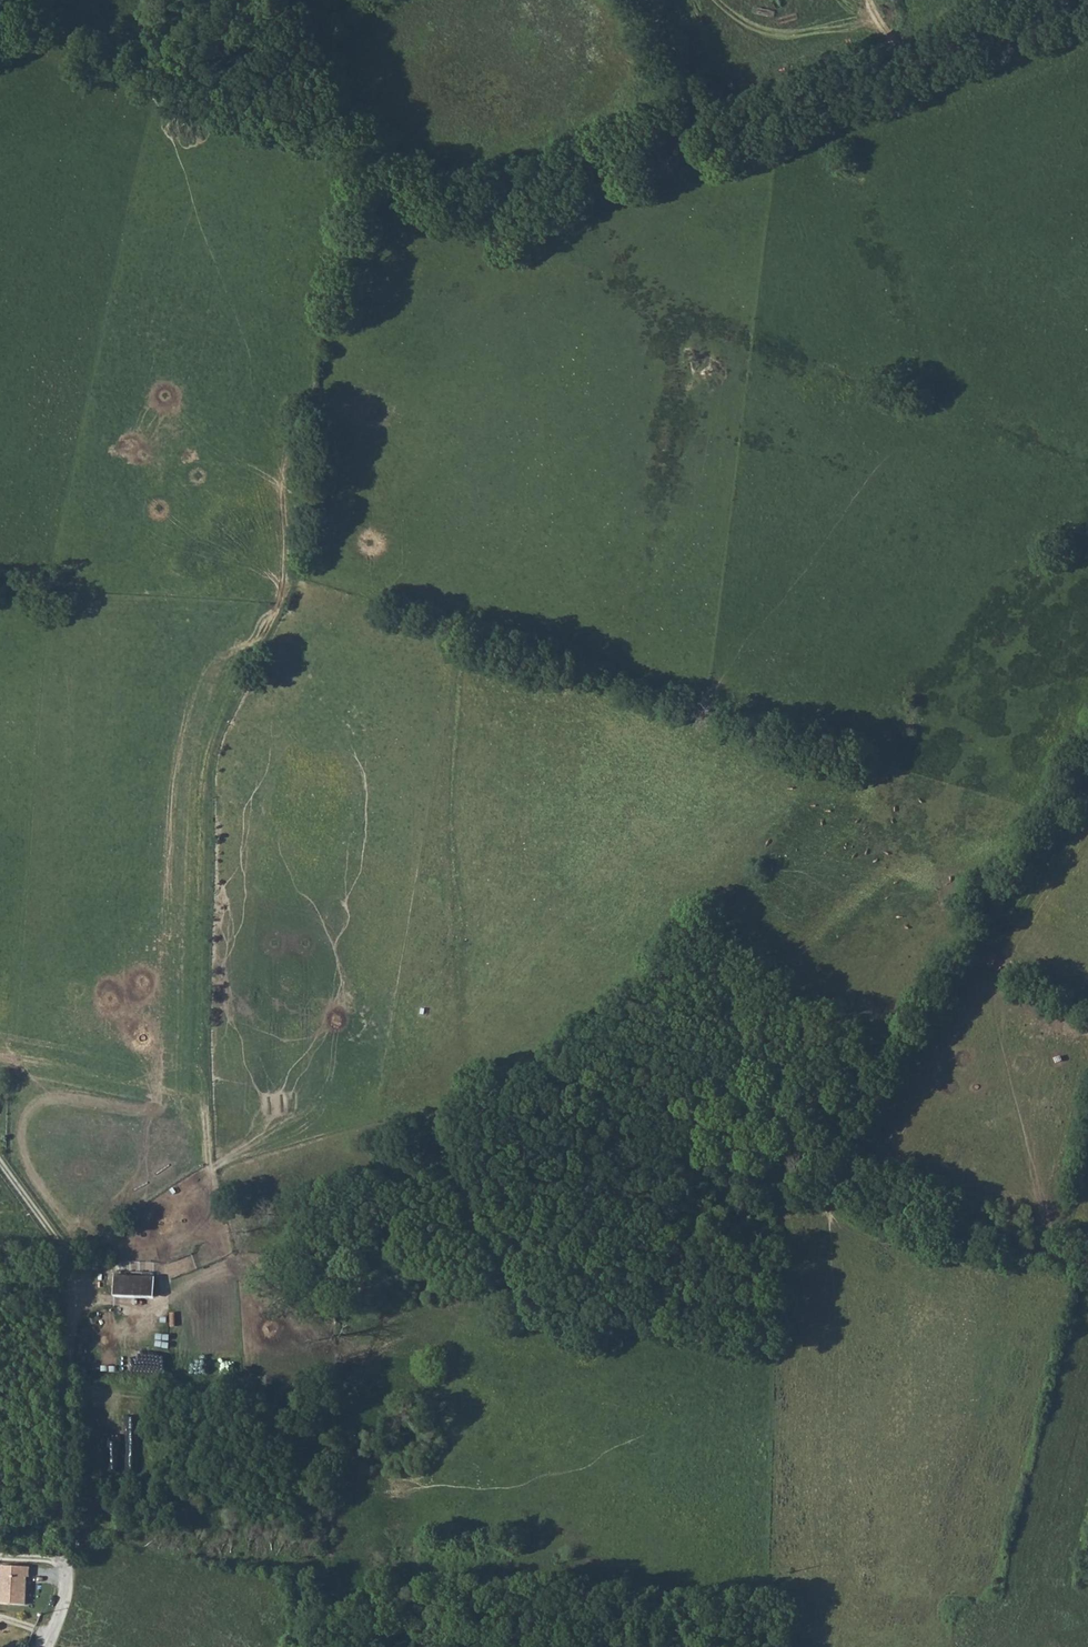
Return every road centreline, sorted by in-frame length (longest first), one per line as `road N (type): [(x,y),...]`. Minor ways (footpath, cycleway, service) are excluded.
road 1 (track): [(1087,1263),(548,1111)]
road 2 (unclassified): [(48,1646),(69,1591),(74,1274),(0,1163)]
road 3 (track): [(1087,2),(728,130)]
road 4 (track): [(640,0),(708,117),(728,130)]

